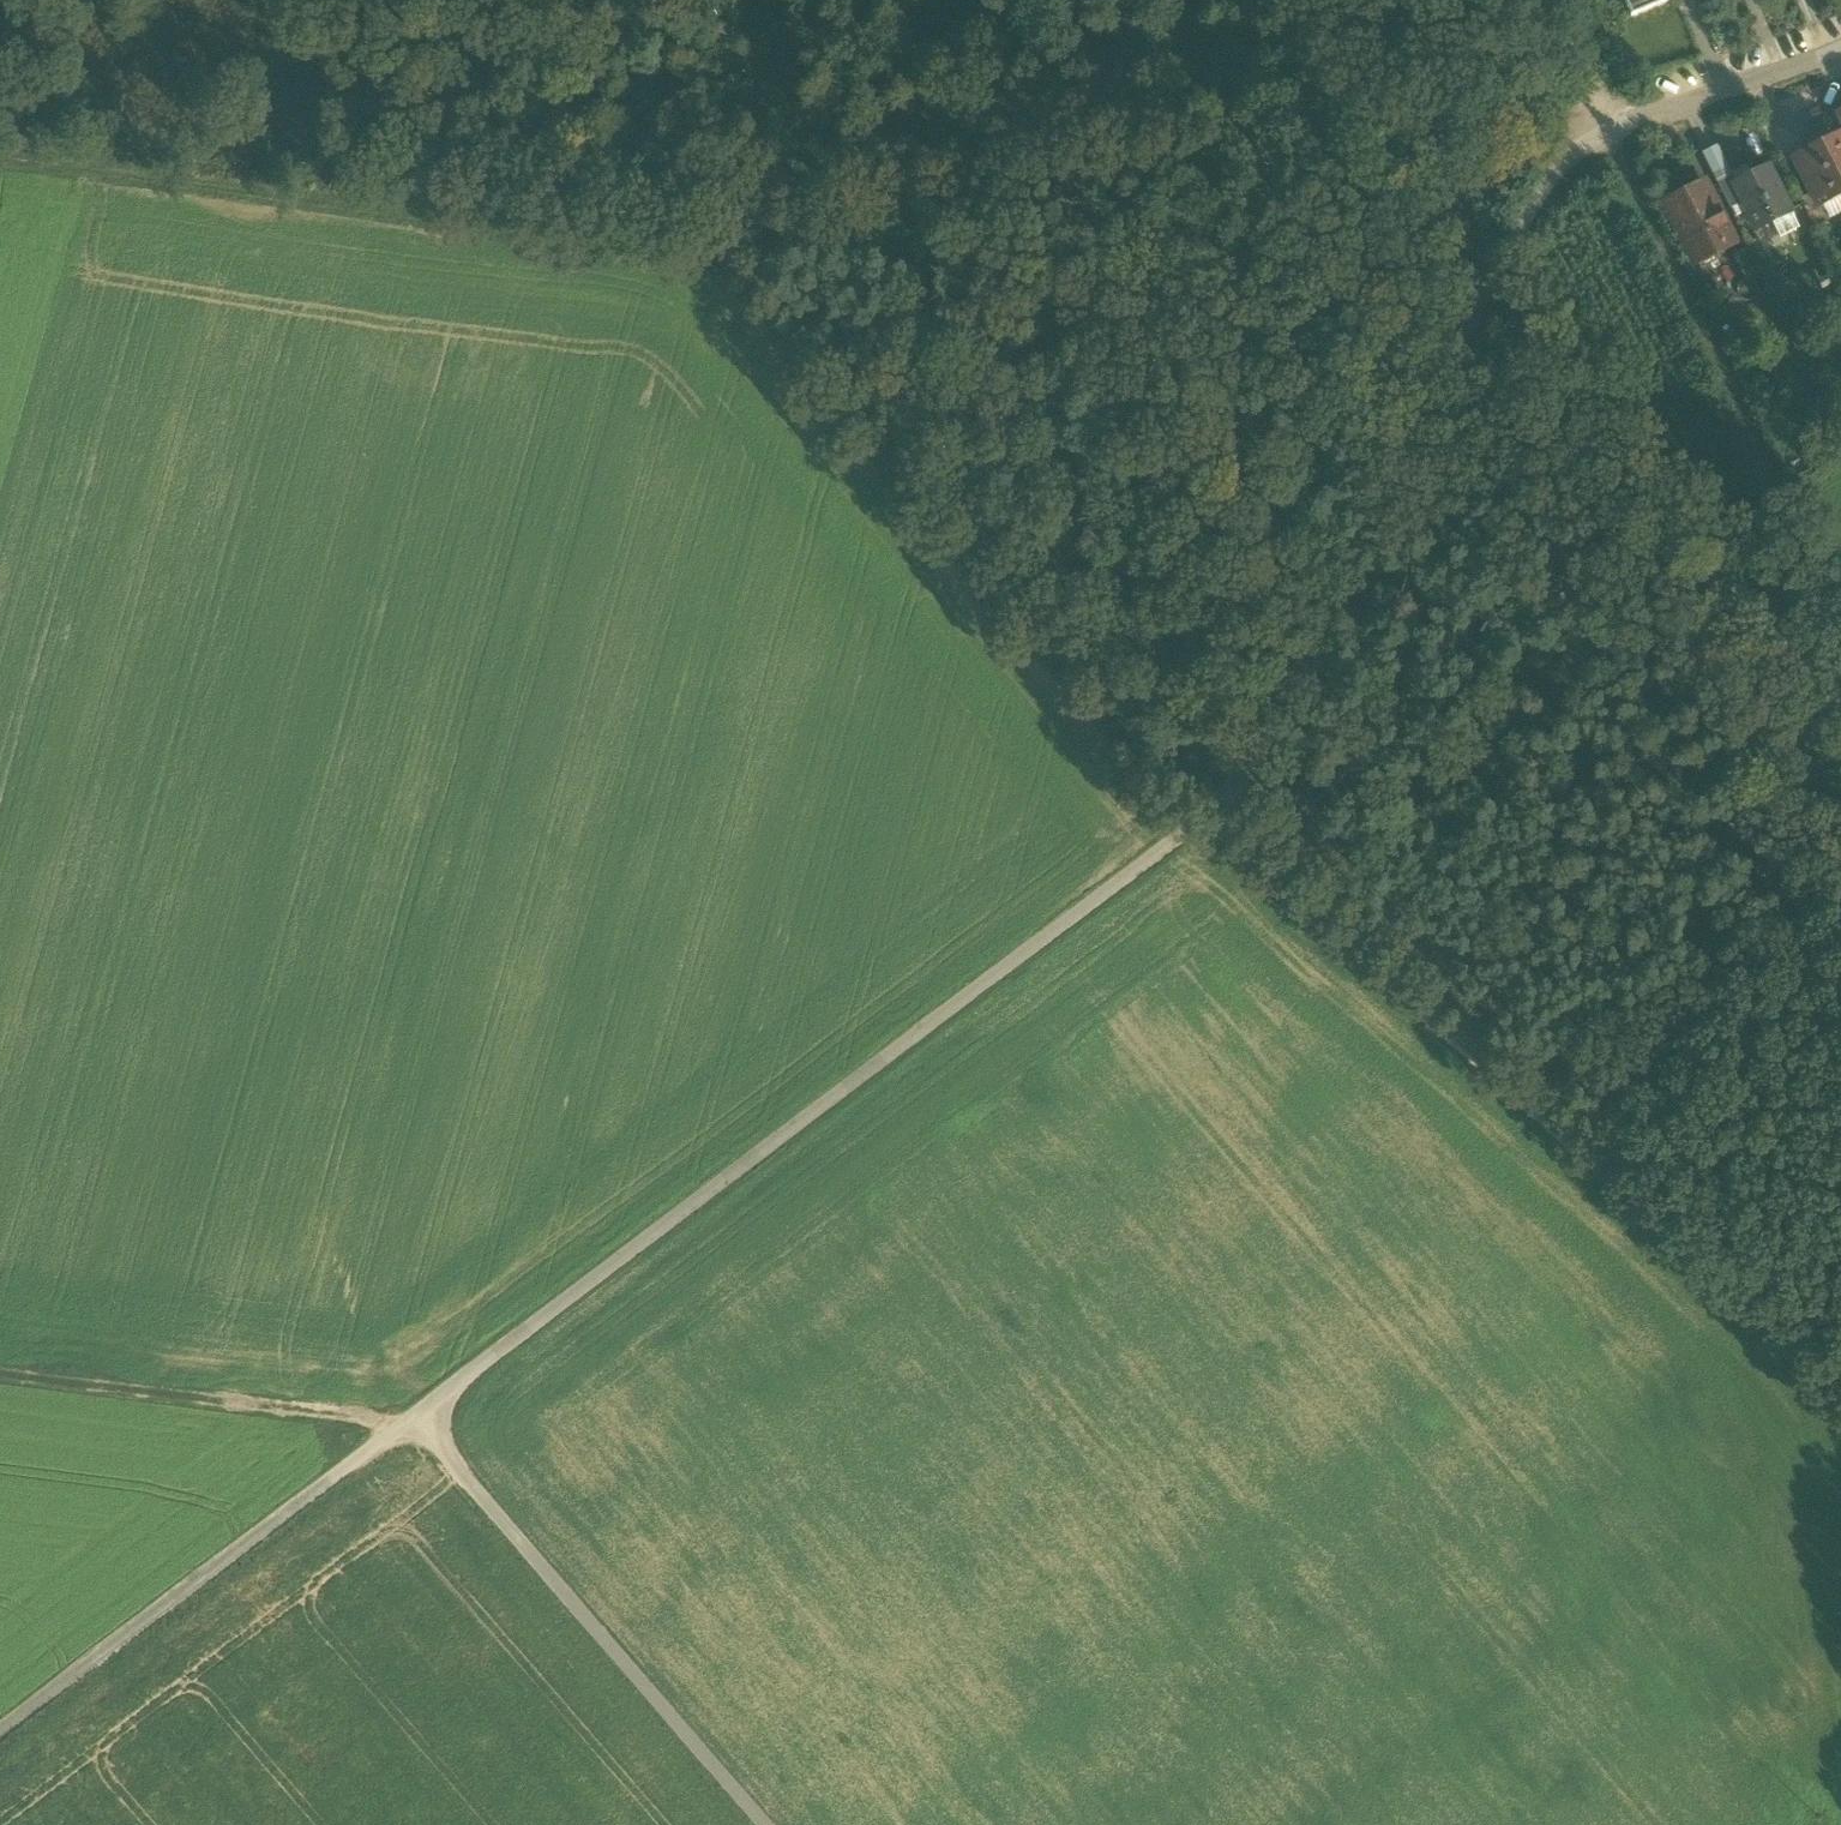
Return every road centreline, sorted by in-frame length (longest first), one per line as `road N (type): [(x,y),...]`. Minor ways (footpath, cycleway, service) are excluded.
road 1 (track): [(1603,129),(1554,162),(1236,793),(0,1730)]
road 2 (track): [(1603,129),(1529,115),(707,249),(0,158)]
road 3 (track): [(1209,815),(1840,1396)]
road 4 (track): [(412,1416),(765,1824)]
road 5 (track): [(1840,588),(1603,129)]
road 6 (track): [(412,1416),(360,1420),(0,1374)]
road 7 (residential): [(1603,129),(1840,46)]
road 8 (track): [(1603,129),(1548,0)]

